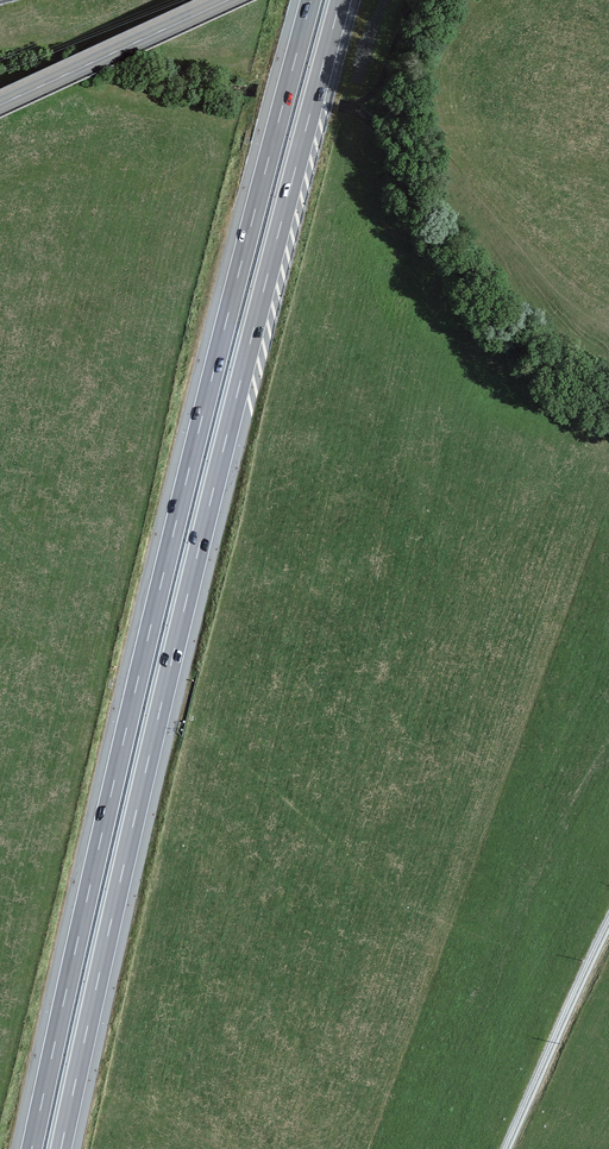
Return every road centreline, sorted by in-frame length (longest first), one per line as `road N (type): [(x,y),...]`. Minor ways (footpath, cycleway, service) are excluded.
road 1 (motorway): [(311,0),(182,495),(31,1148)]
road 2 (motorway): [(60,1148),(210,500),(340,0)]
road 3 (tertiary): [(0,104),(226,0)]

